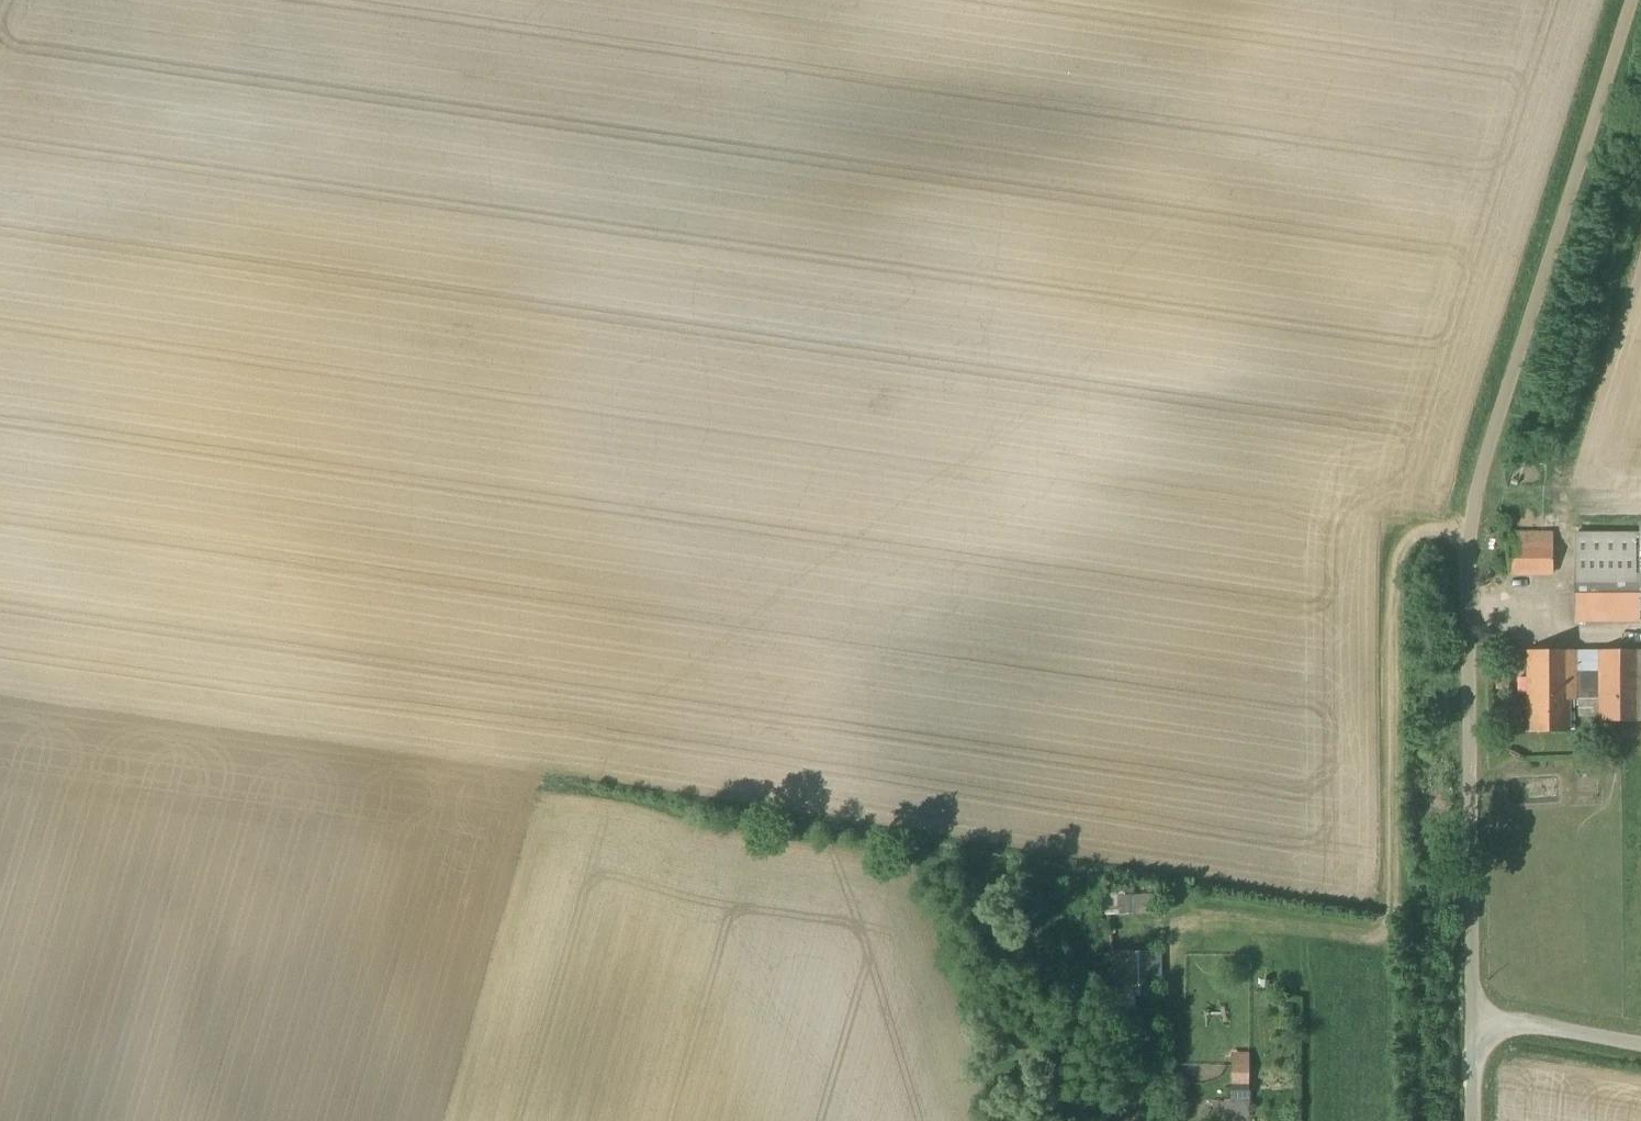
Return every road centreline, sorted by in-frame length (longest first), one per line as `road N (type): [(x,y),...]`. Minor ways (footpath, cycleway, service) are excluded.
road 1 (unclassified): [(1473,1015),(1473,556),(1489,471),(1637,0)]
road 2 (unclassified): [(1640,1046),(1473,1015)]

